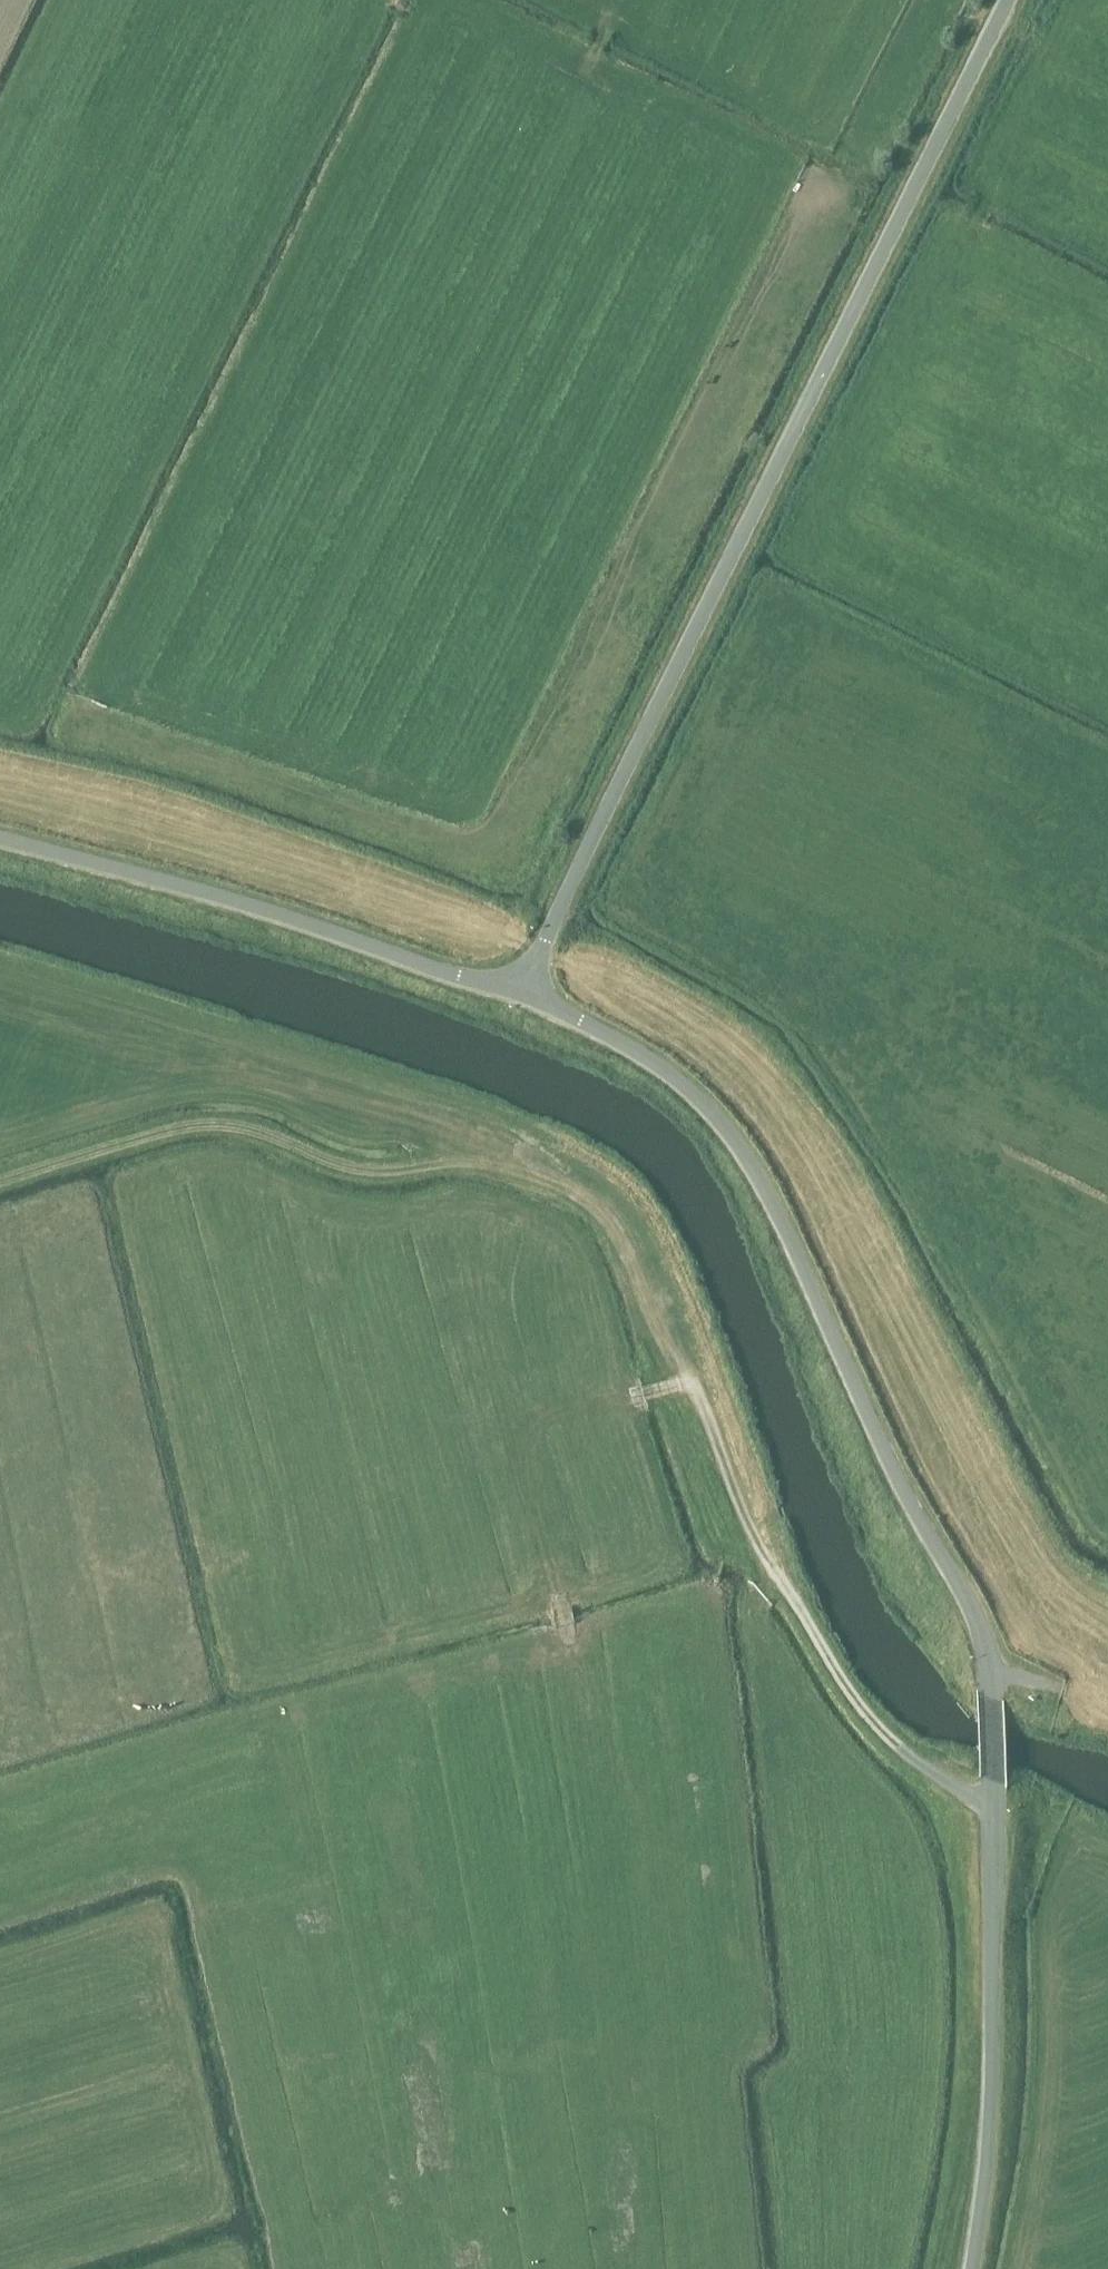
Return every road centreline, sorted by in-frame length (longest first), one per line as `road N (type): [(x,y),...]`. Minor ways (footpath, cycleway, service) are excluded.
road 1 (unclassified): [(971,2268),(989,2132),(995,1987),(992,1702),(975,1608),(900,1480),(745,1152),(664,1066),(522,997)]
road 2 (unclassified): [(522,997),(595,832),(1007,0)]
road 3 (track): [(0,1185),(229,1126),(382,1176),(496,1168),(573,1189),(621,1229),(744,1518),(806,1617)]
road 4 (unclassified): [(522,997),(257,909),(0,840)]
road 5 (track): [(806,1617),(853,1702),(900,1751),(995,1812)]

